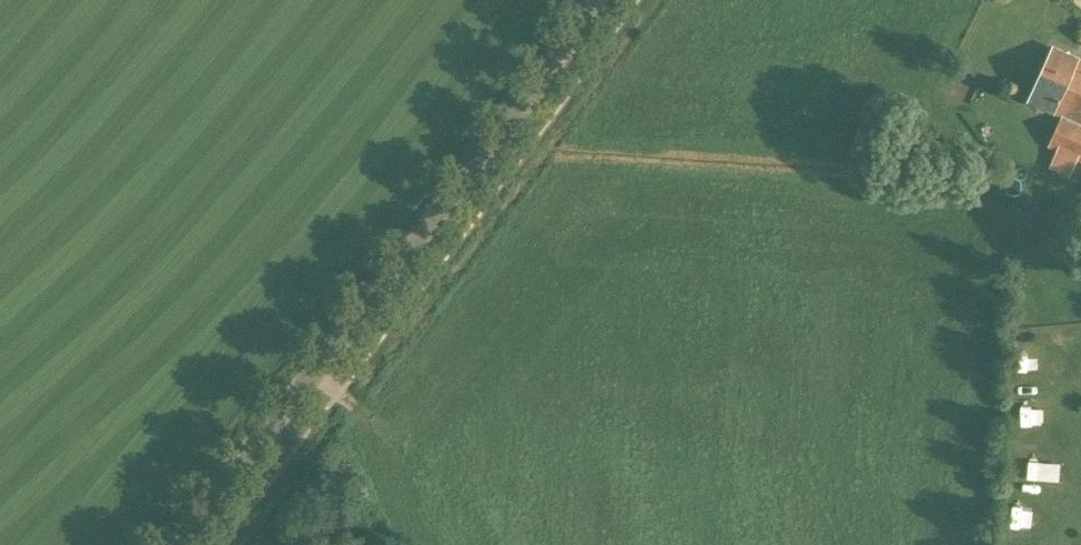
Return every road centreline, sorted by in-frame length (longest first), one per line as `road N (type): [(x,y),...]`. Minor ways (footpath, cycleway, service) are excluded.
road 1 (secondary): [(173,544),(421,238),(599,0)]

